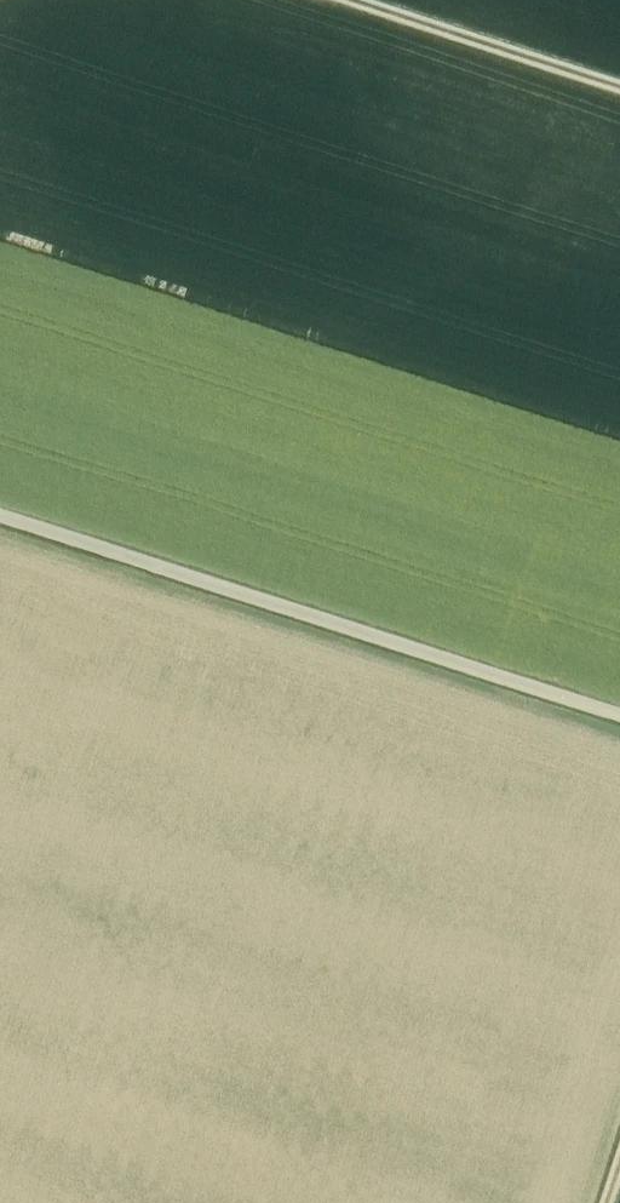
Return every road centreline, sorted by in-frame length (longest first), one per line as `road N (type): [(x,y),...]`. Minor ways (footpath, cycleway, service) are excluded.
road 1 (track): [(0,516),(619,716)]
road 2 (track): [(325,0),(619,96)]

